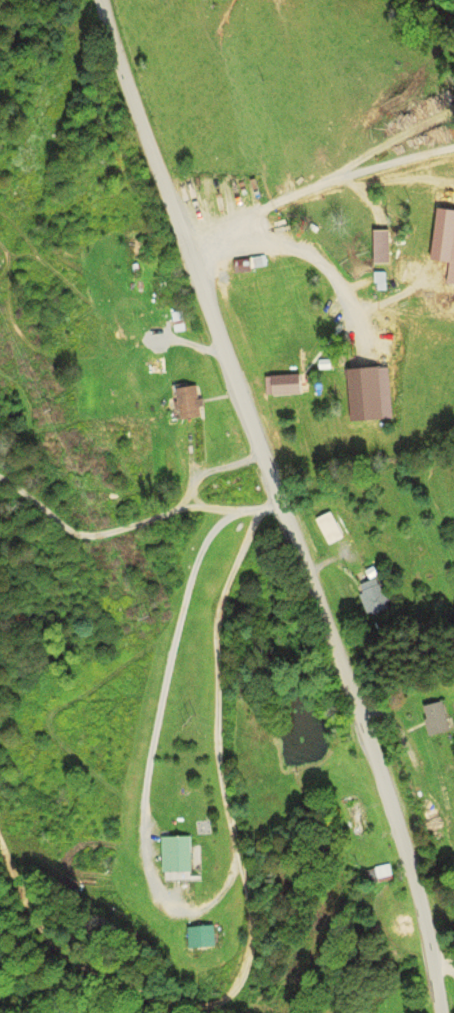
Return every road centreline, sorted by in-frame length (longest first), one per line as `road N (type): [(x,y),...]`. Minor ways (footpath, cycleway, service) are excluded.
road 1 (tertiary): [(439,1012),(402,852),(108,0)]

